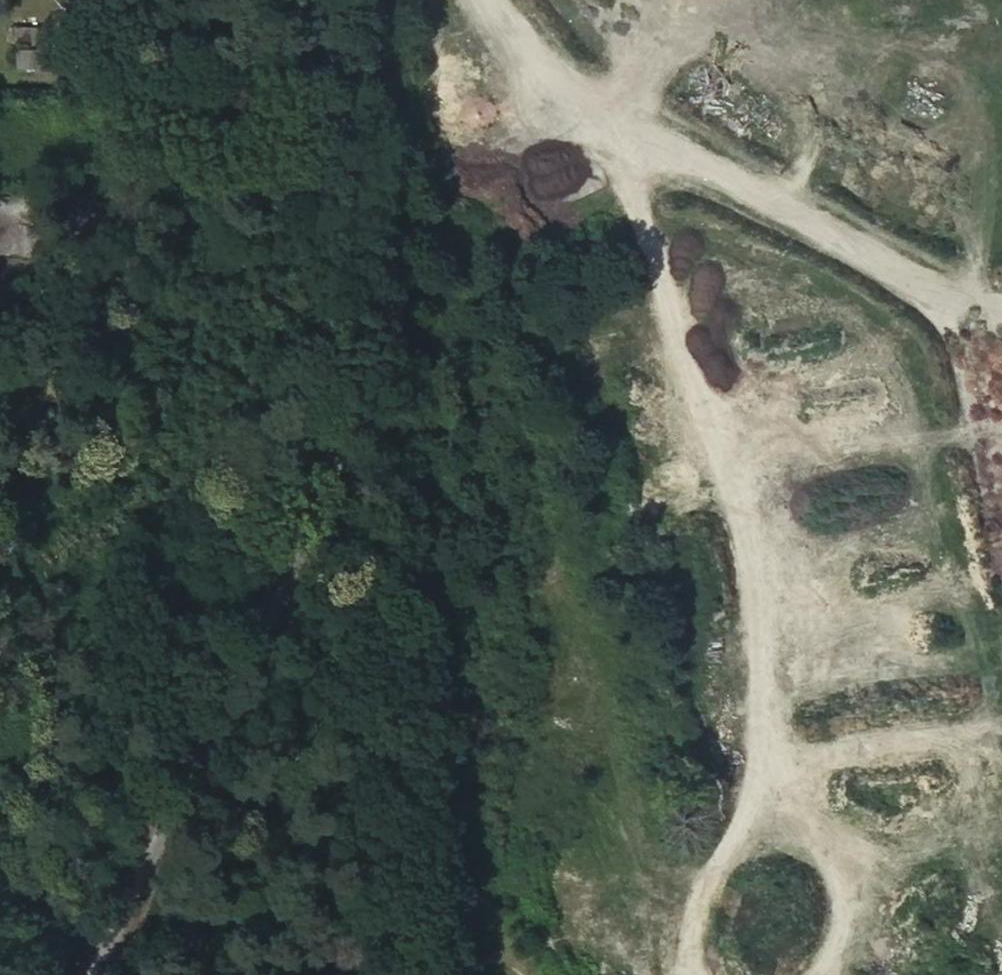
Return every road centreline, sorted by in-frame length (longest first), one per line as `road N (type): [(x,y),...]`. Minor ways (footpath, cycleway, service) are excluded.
road 1 (unclassified): [(70,974),(351,414),(299,0)]

